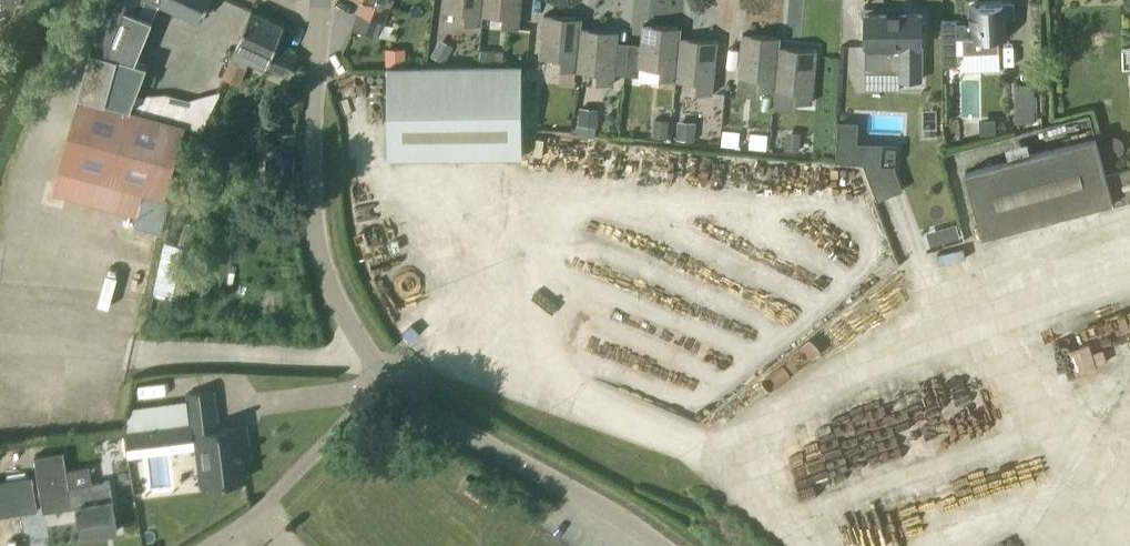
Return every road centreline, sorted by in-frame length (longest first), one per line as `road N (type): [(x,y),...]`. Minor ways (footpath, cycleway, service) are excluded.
road 1 (unclassified): [(389,383),(363,355),(314,220),(320,24)]
road 2 (unclassified): [(640,545),(580,499),(429,419),(389,383)]
road 3 (unclassified): [(212,545),(268,503),(389,383)]

